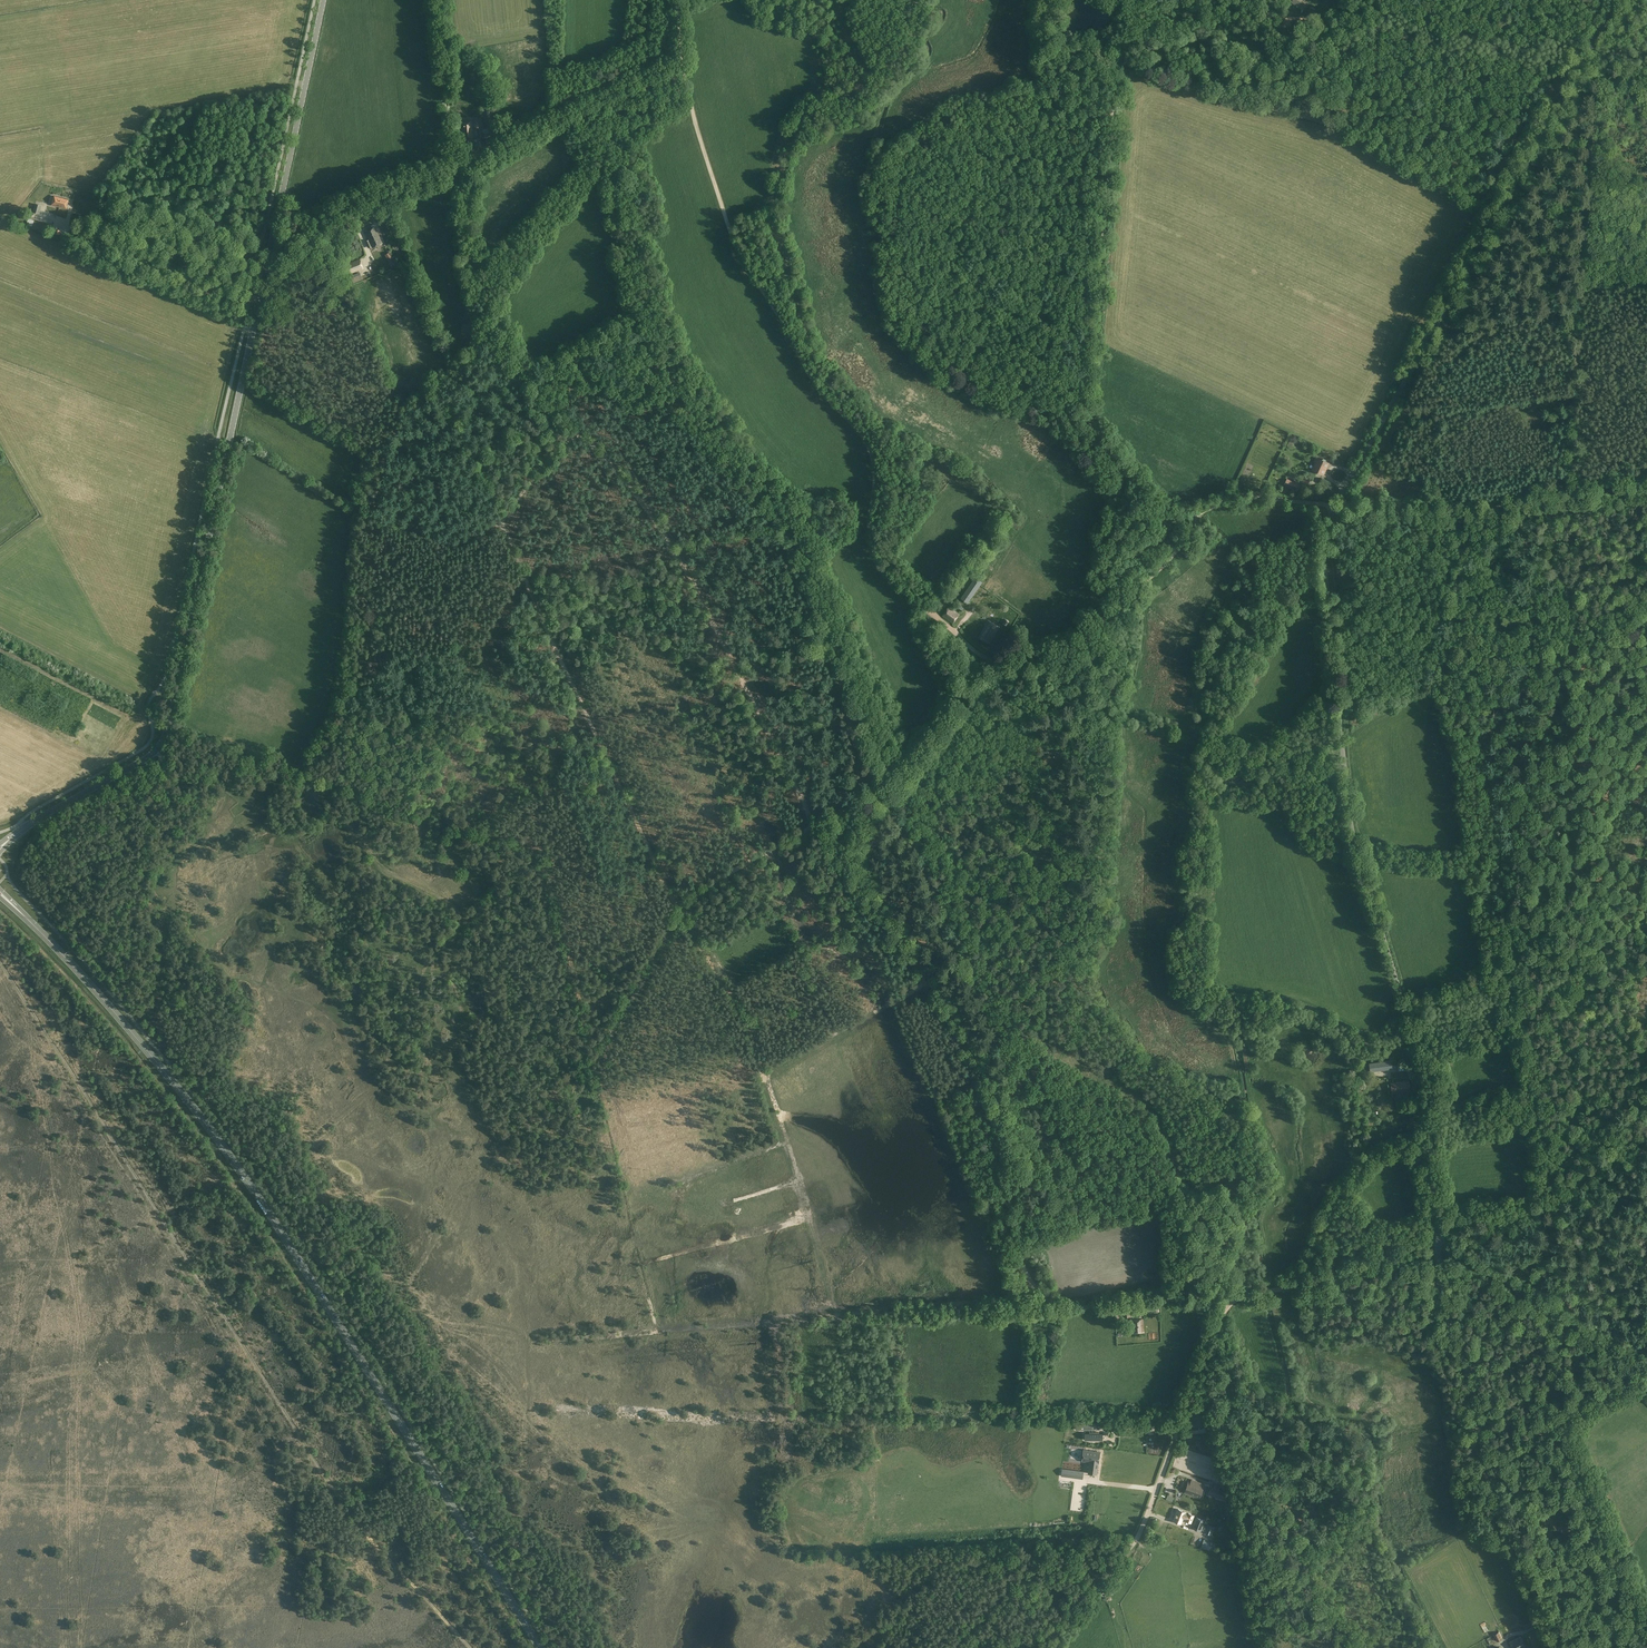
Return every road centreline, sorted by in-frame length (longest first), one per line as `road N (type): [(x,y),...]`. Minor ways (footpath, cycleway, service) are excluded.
road 1 (tertiary): [(1437,1242),(1421,1068),(1348,801),(1325,533),(1617,0)]
road 2 (track): [(678,0),(681,68),(732,237),(810,377),(872,459),(869,543),(887,575),(982,654),(1000,661),(1065,657),(1166,563),(1191,527)]
road 3 (tertiary): [(8,840),(150,754),(167,735),(323,0)]
road 4 (primary): [(540,1647),(203,1118),(7,900)]
road 5 (track): [(470,1647),(349,1513),(0,961)]
road 6 (track): [(928,982),(762,1072),(748,1024),(663,883),(500,520)]
road 7 (track): [(1544,1207),(1548,1171),(1581,1087),(1587,1034),(1573,924),(1546,872),(1528,797),(1537,723),(1572,645),(1553,532),(1557,497)]
road 8 (track): [(681,59),(351,214),(257,307),(48,219)]
road 9 (track): [(952,1647),(1023,1574),(1113,1559),(1132,1545),(1226,1305),(1437,1242)]
road 10 (track): [(1191,527),(1165,514),(1086,418),(1128,0)]
road 11 (track): [(1243,1296),(1044,1310),(1009,1232),(1009,1121),(928,982)]
road 12 (track): [(815,826),(693,583),(621,476),(569,429),(574,421),(553,400),(546,362)]
road 13 (track): [(504,1152),(544,1101),(602,1050),(687,899),(815,826)]
road 14 (tertiary): [(1566,1647),(1485,1456),(1437,1242)]
road 15 (track): [(1125,65),(1333,126),(1497,219)]
road 16 (track): [(1337,505),(1458,510),(1646,487)]
road 17 (track): [(928,982),(857,863),(872,794),(815,826)]
road 18 (track): [(366,515),(443,537),(477,534),(500,520),(573,433)]
road 19 (track): [(1437,1242),(1646,1368)]
road 20 (unclassified): [(1437,1242),(1544,1207),(1646,1134)]
road 21 (track): [(1337,505),(1241,500),(1202,512),(1191,527)]

